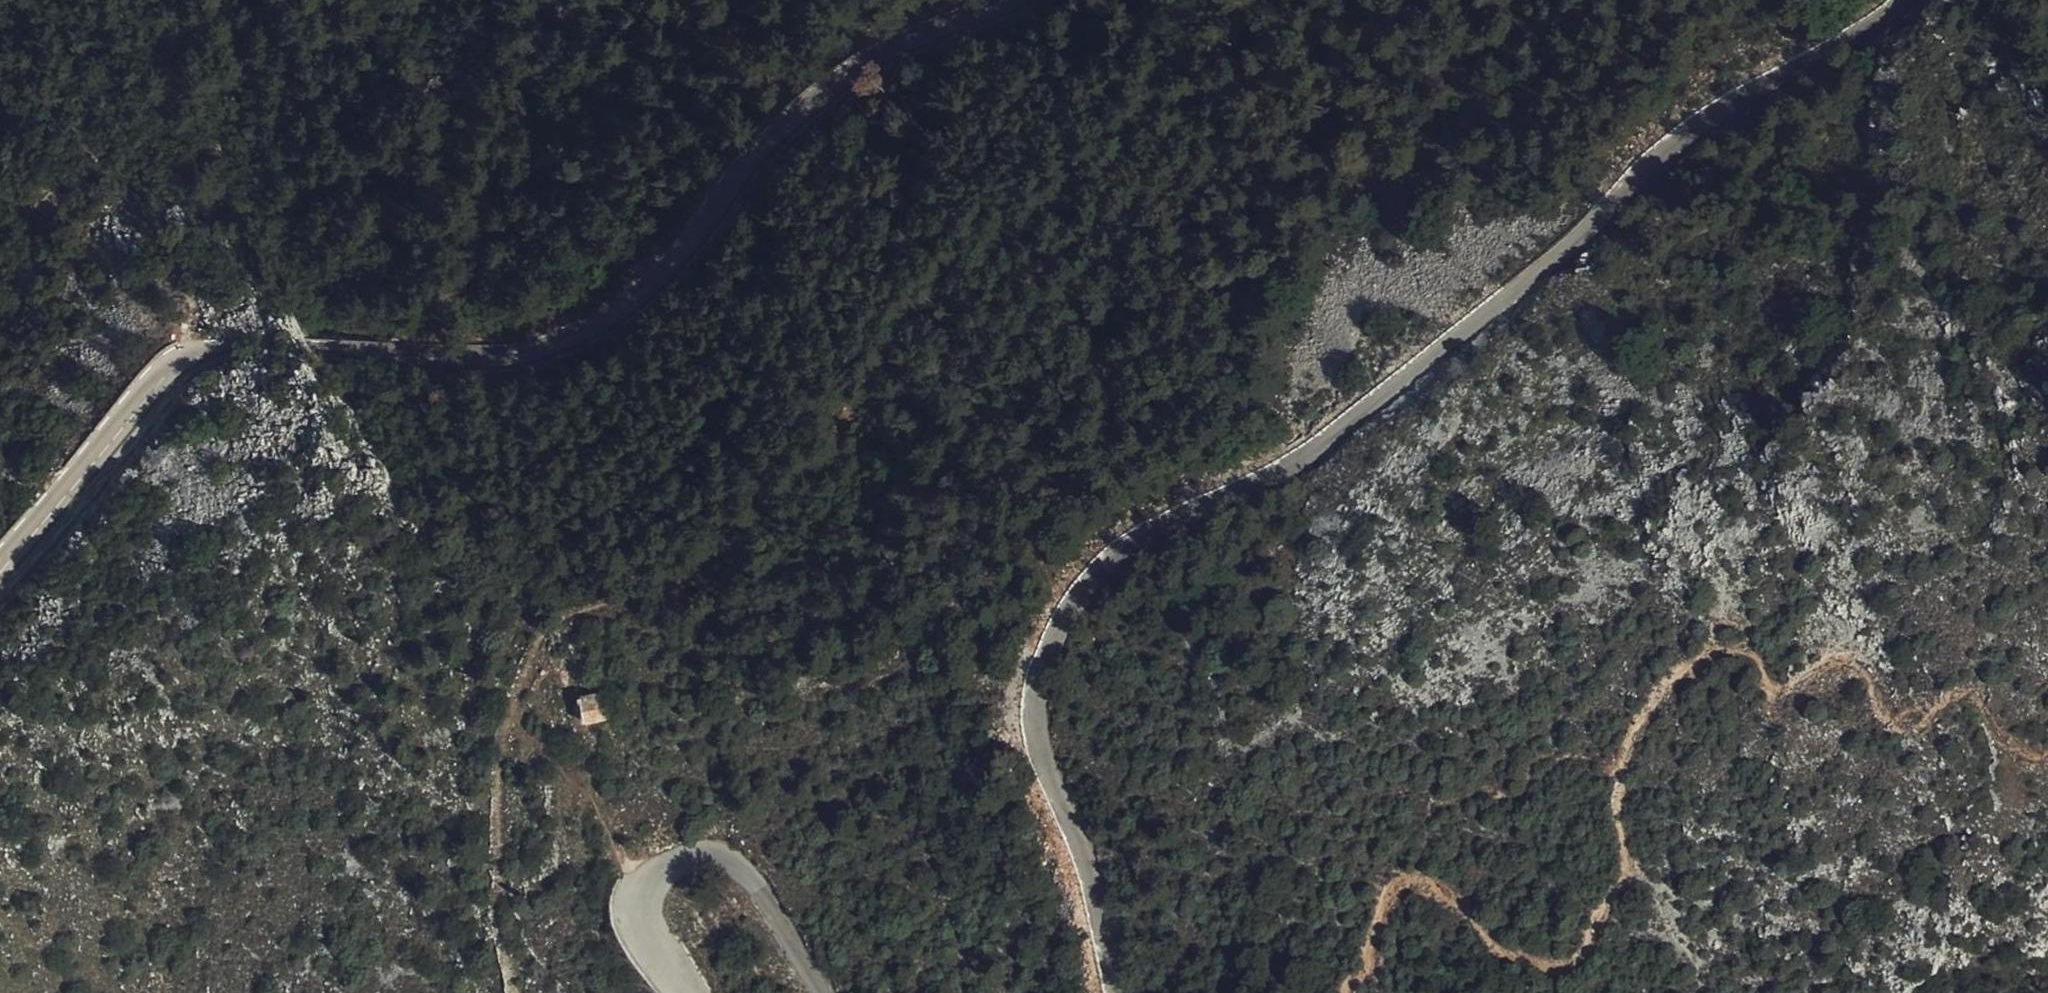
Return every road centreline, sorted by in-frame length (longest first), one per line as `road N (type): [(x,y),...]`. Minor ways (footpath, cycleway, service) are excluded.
road 1 (tertiary): [(1115,992),(1084,853),(1039,744),(1036,679),(1078,597),(1140,535),(1291,471),(1502,305),(1701,121),(1900,0)]
road 2 (tertiary): [(1010,0),(867,64),(790,122),(575,326),(532,346),(312,346),(187,358),(161,376),(0,570)]
road 3 (tertiary): [(688,992),(645,914),(652,882),(681,859),(732,866),(755,886),(826,992)]

